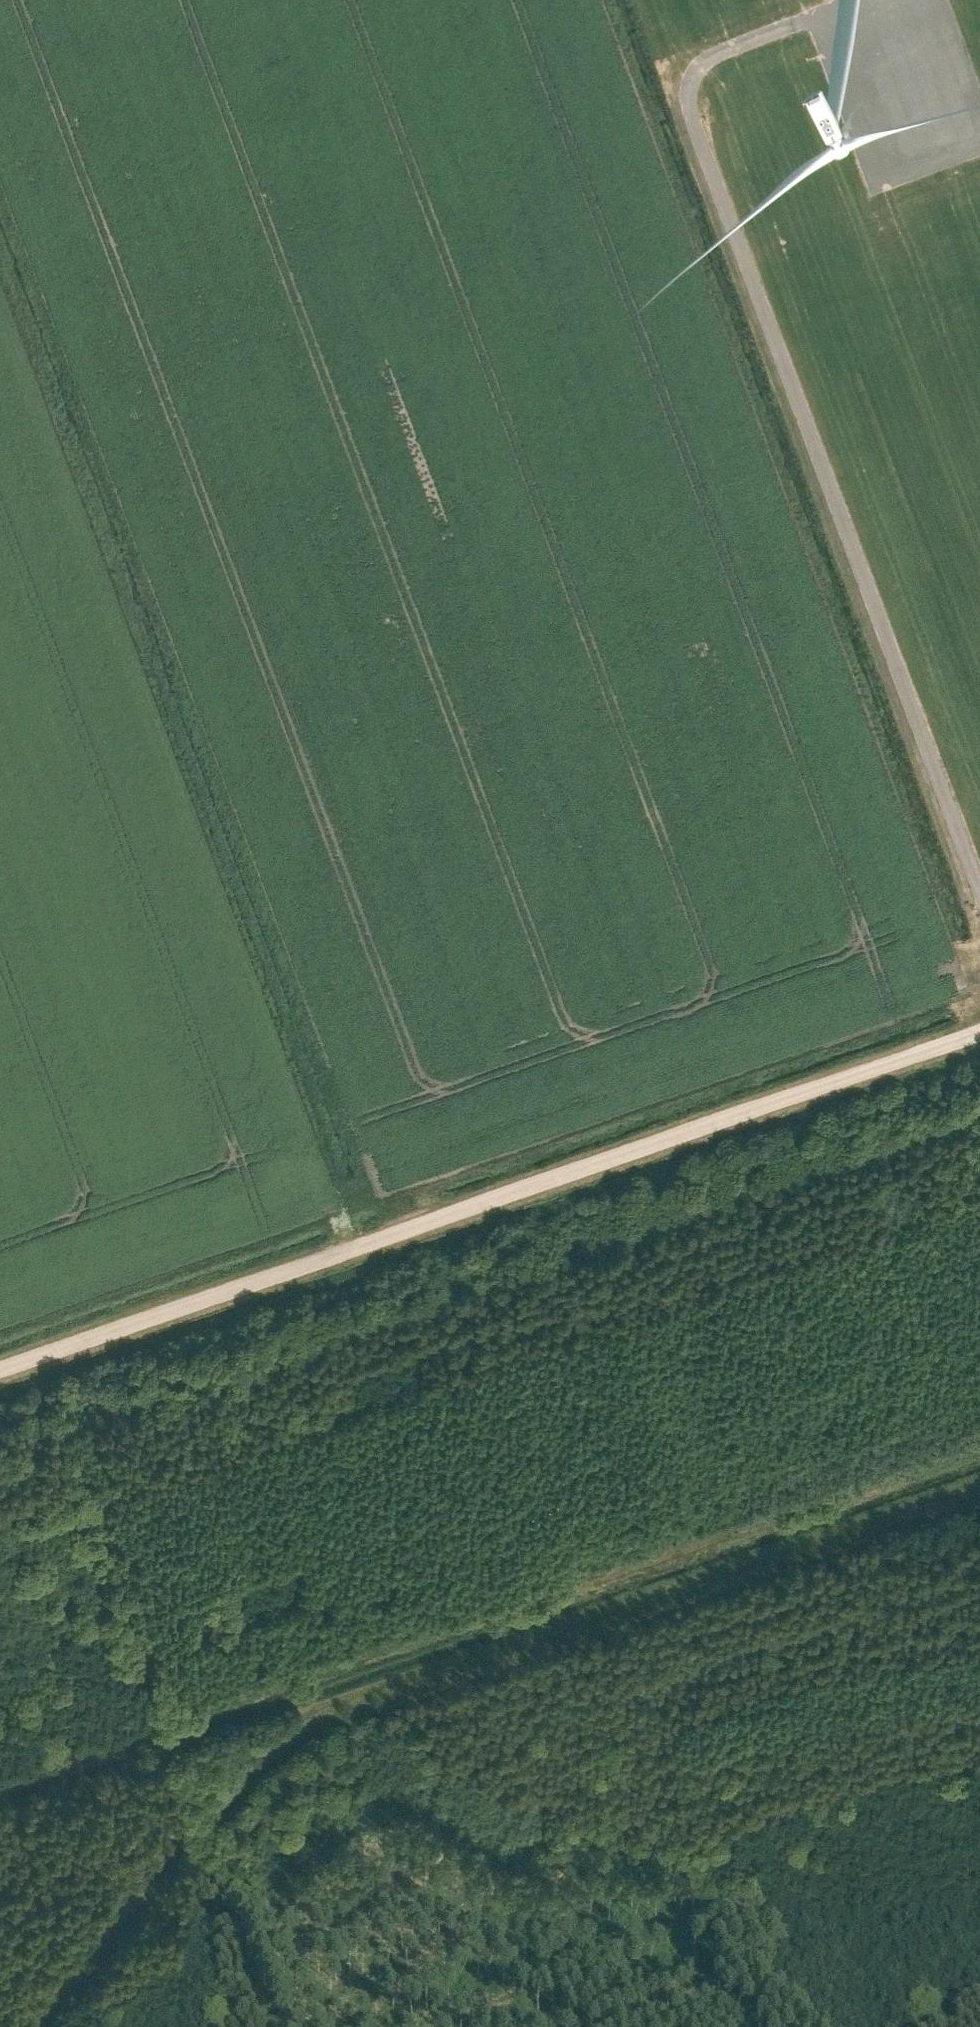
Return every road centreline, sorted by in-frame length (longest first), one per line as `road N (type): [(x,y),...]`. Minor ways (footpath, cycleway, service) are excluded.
road 1 (track): [(979,1032),(0,1371)]

